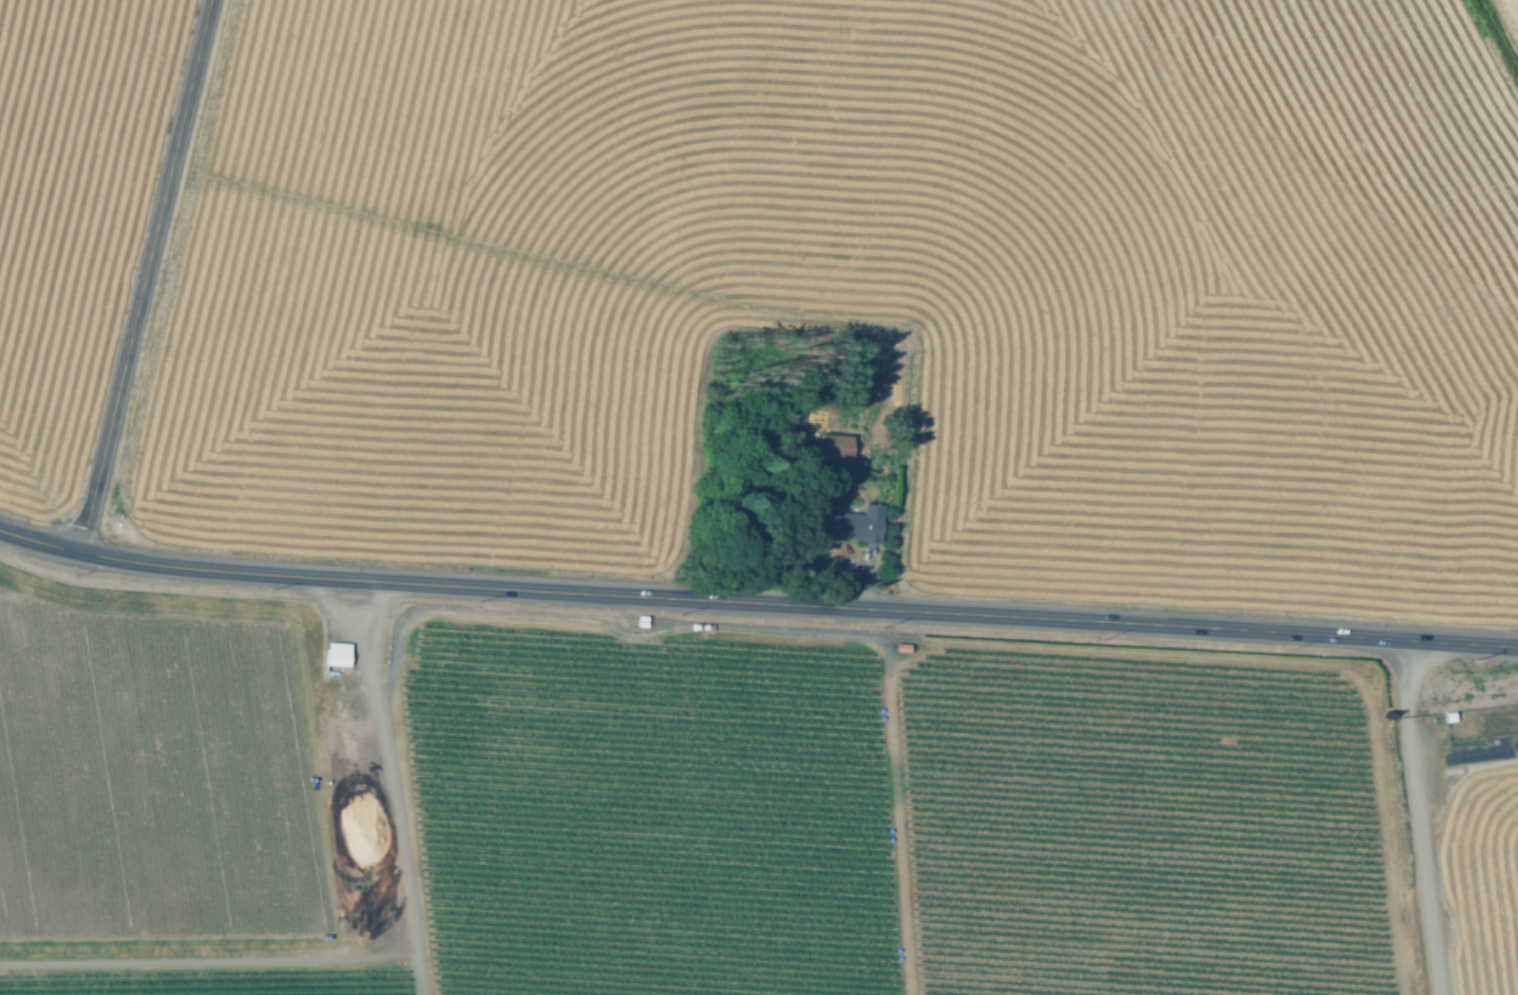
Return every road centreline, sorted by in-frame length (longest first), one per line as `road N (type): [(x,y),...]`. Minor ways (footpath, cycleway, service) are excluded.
road 1 (trunk): [(0,528),(179,565),(1517,644)]
road 2 (tertiary): [(208,0),(77,549)]
road 3 (track): [(0,963),(421,954)]
road 4 (track): [(384,579),(376,675),(427,994)]

